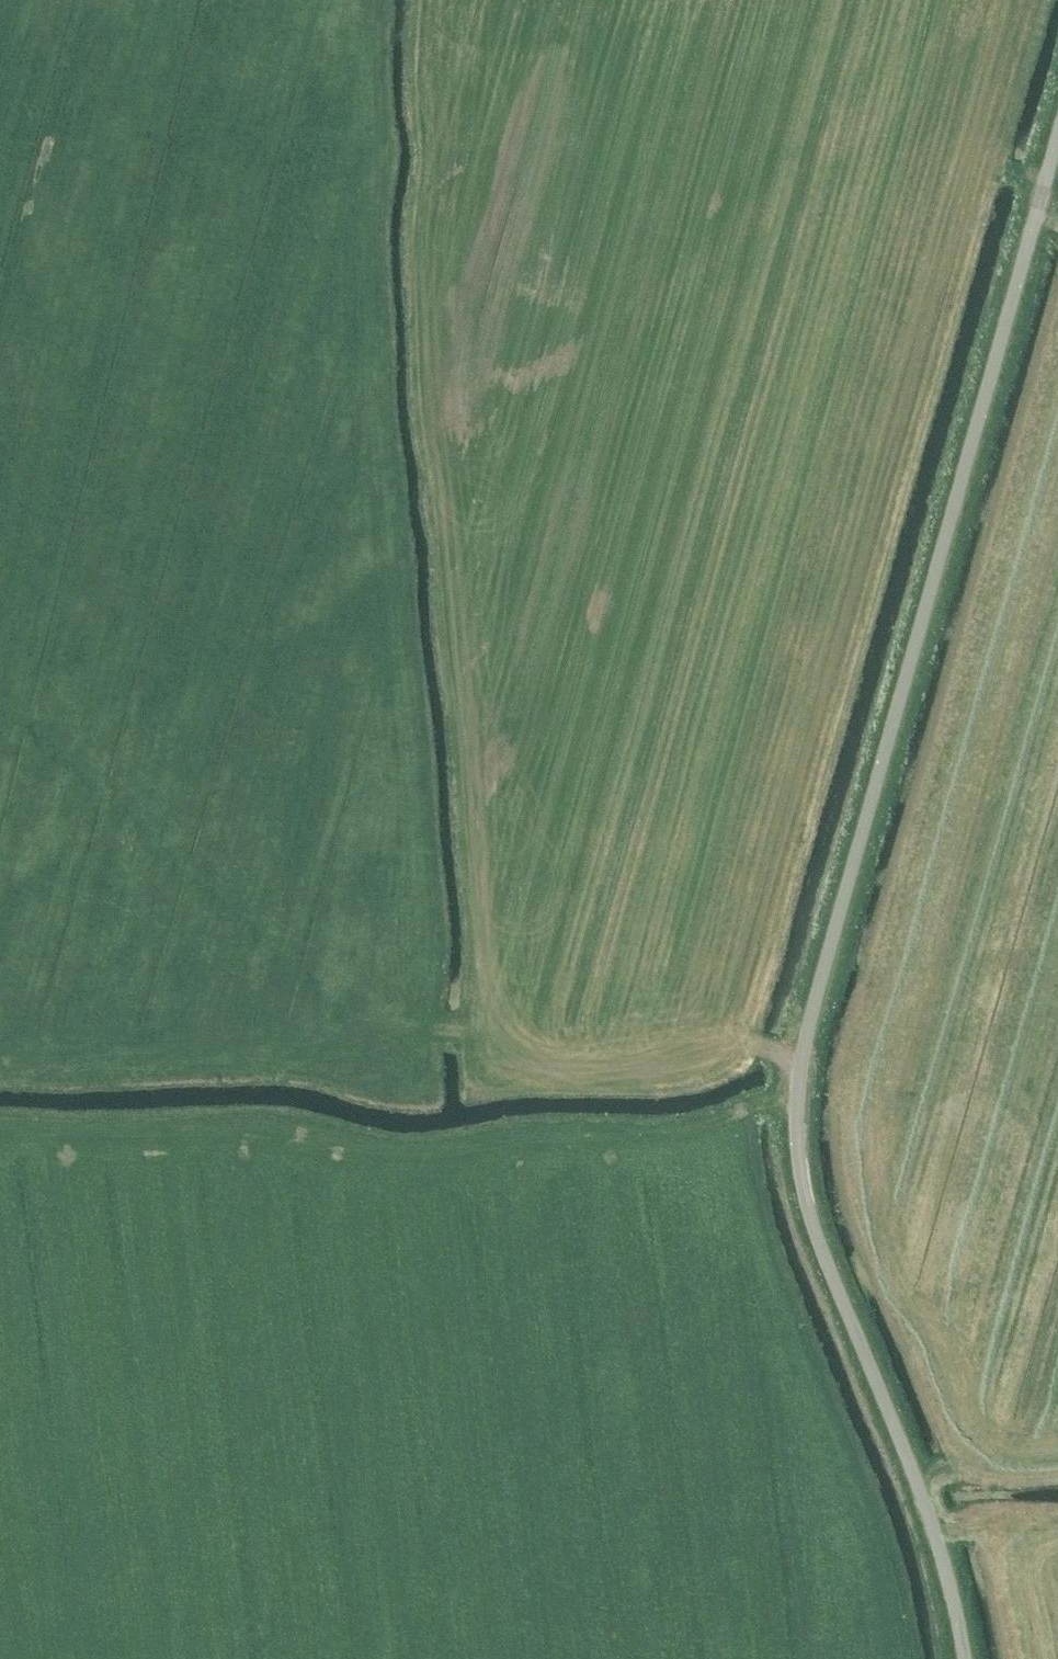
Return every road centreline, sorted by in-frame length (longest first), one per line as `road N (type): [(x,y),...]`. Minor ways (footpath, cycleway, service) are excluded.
road 1 (unclassified): [(961,1658),(917,1474),(801,1196),(794,1079),(1057,145)]
road 2 (track): [(917,1474),(1057,1462)]

